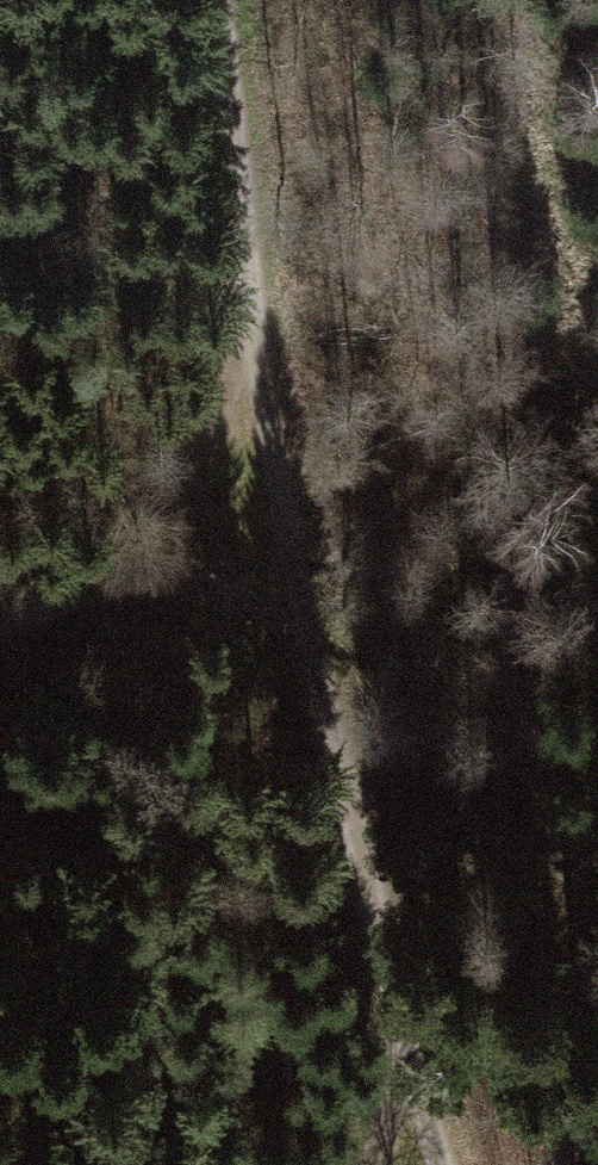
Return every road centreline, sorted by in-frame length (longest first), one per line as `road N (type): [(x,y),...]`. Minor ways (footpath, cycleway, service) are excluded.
road 1 (track): [(225,0),(263,350),(309,628),(354,849),(440,1164)]
road 2 (track): [(0,628),(92,583),(148,529),(191,477),(263,350)]
road 3 (track): [(92,583),(186,584),(309,628)]

